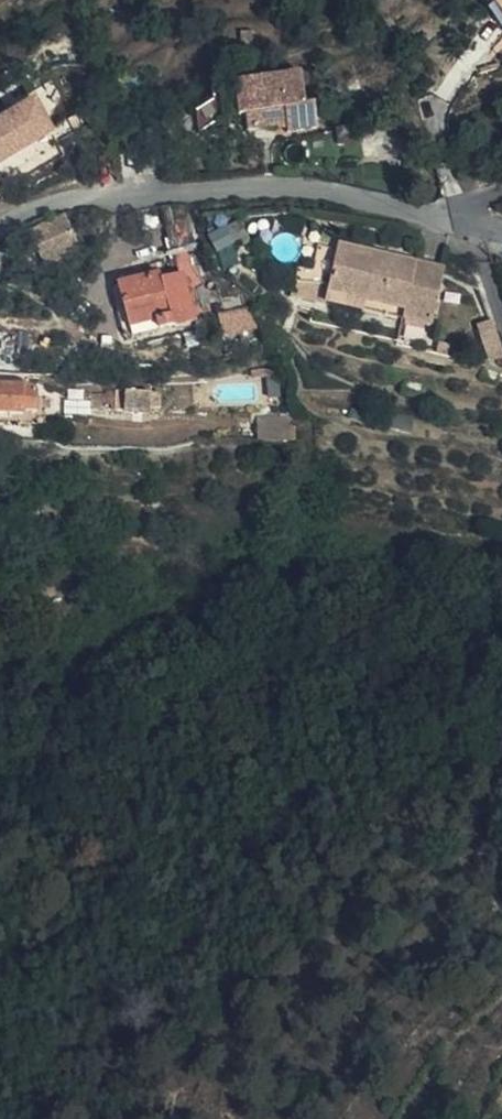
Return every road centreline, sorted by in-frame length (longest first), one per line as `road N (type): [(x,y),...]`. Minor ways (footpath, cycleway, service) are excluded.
road 1 (unclassified): [(0,226),(93,193),(270,188),(310,188),(461,220)]

